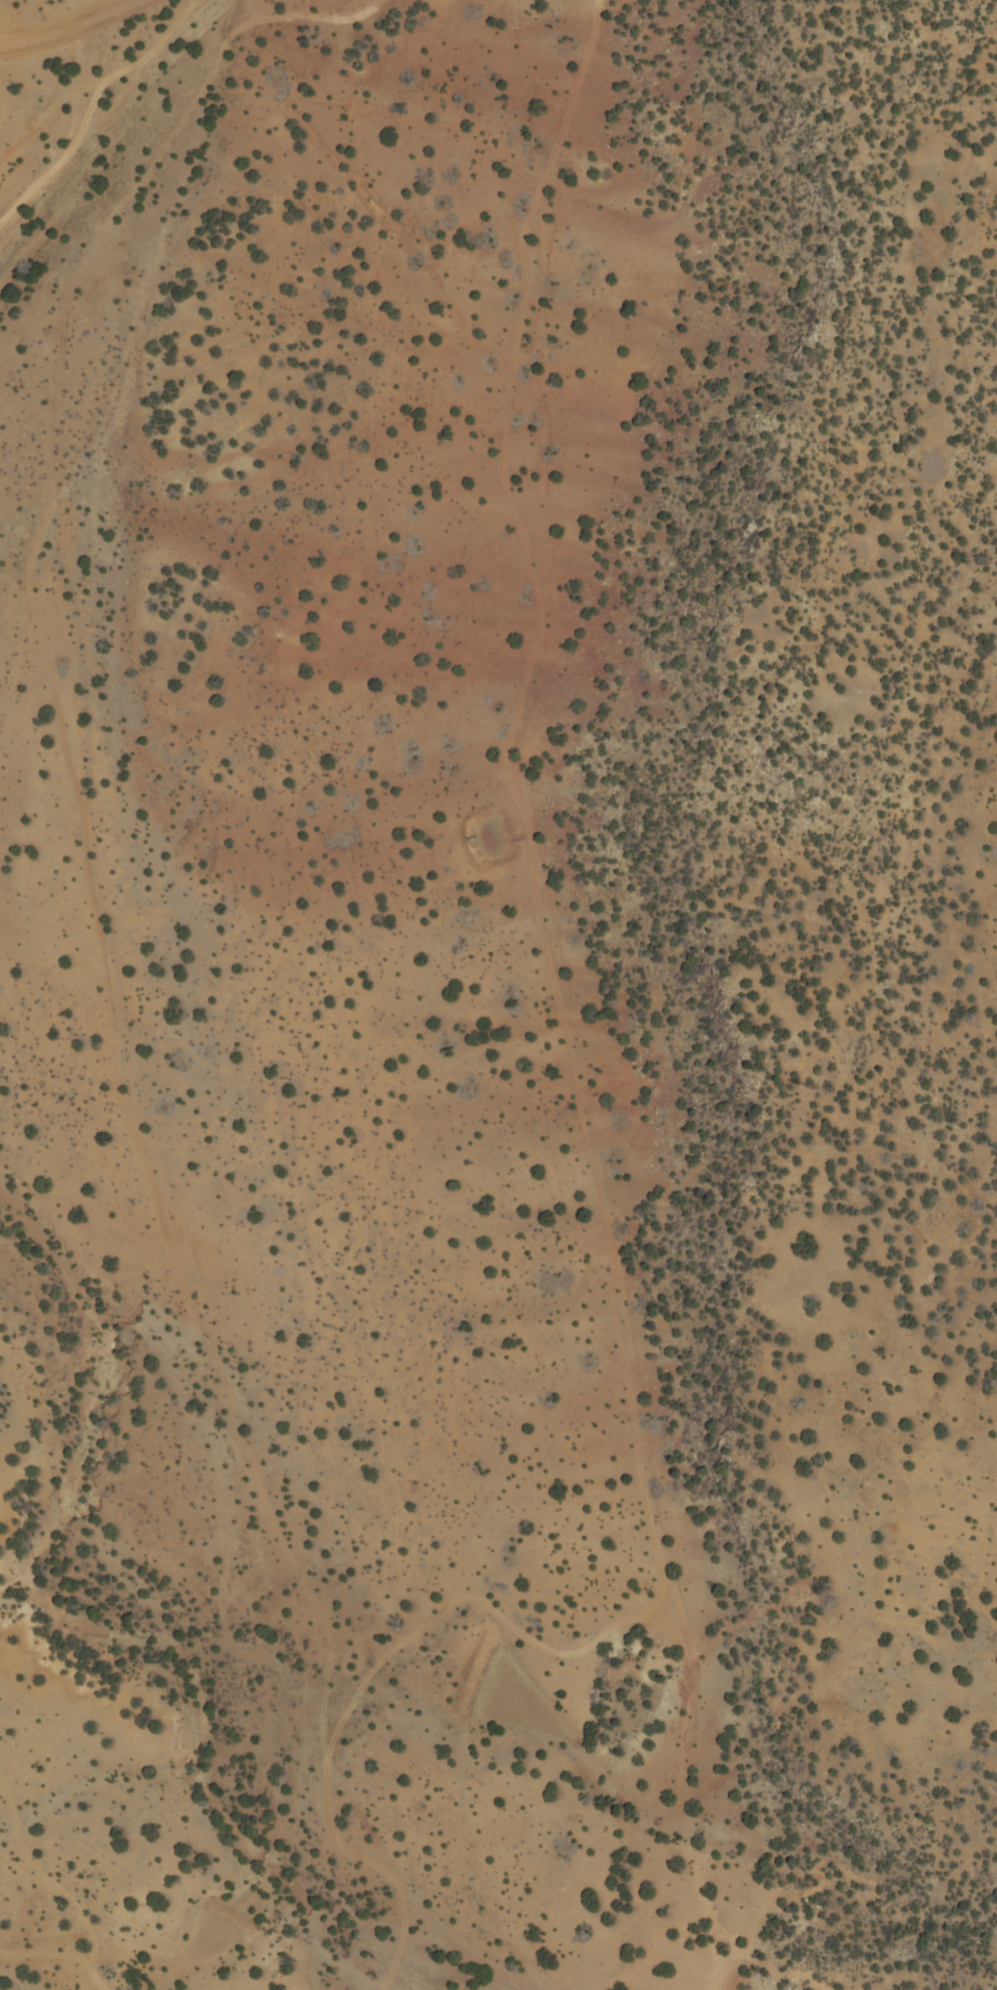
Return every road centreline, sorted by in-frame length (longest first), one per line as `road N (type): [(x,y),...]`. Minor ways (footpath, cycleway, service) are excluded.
road 1 (track): [(726,1989),(708,1943),(610,1087),(594,1076),(537,789),(537,549),(558,492),(563,267),(579,246),(621,0)]
road 2 (residential): [(210,0),(143,32),(0,47)]

